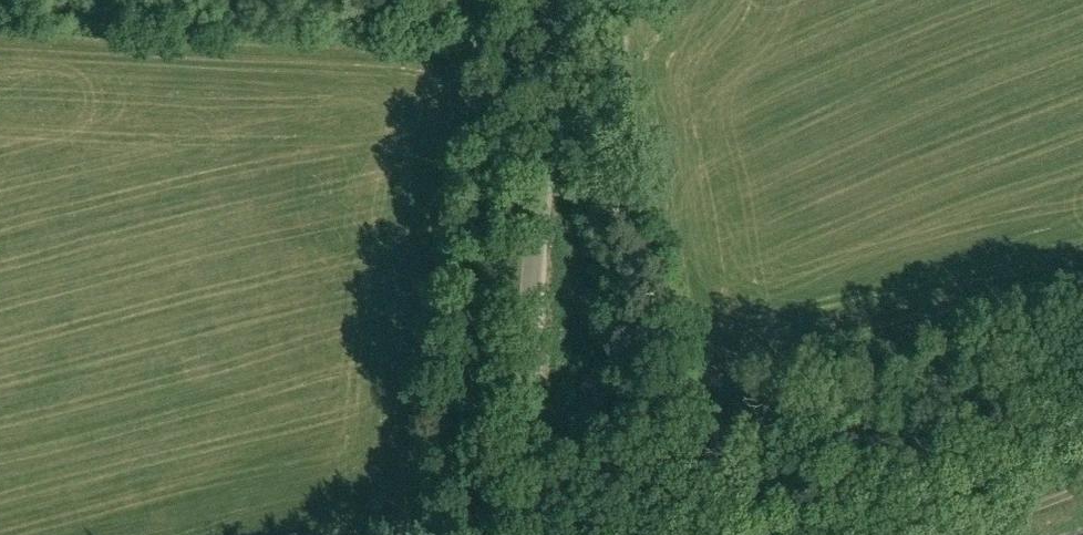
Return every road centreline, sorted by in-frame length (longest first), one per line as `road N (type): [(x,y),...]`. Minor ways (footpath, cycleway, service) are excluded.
road 1 (unclassified): [(536,501),(1082,335)]
road 2 (unclassified): [(536,501),(527,374),(558,0)]

